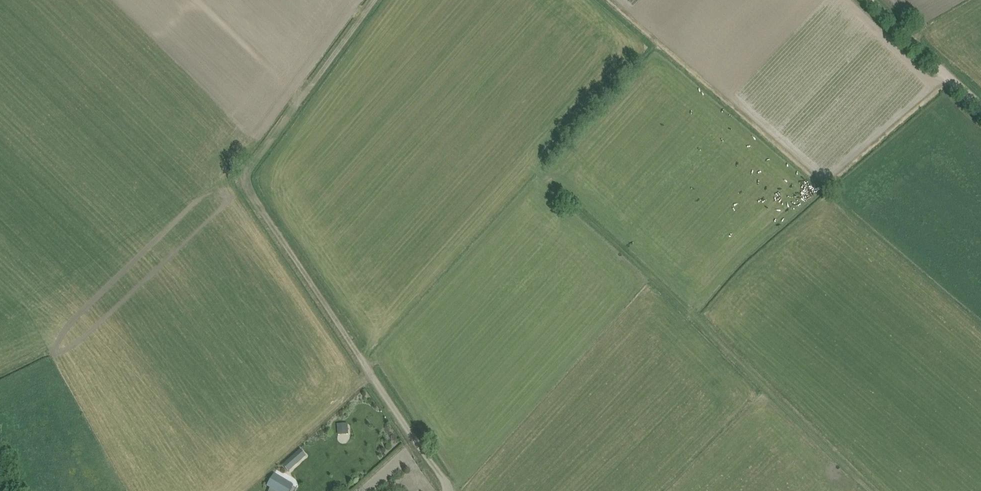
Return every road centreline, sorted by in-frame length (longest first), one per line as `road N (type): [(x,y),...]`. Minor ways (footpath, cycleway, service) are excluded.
road 1 (track): [(444,490),(251,193),(259,166),(380,0)]
road 2 (track): [(869,0),(980,109)]

